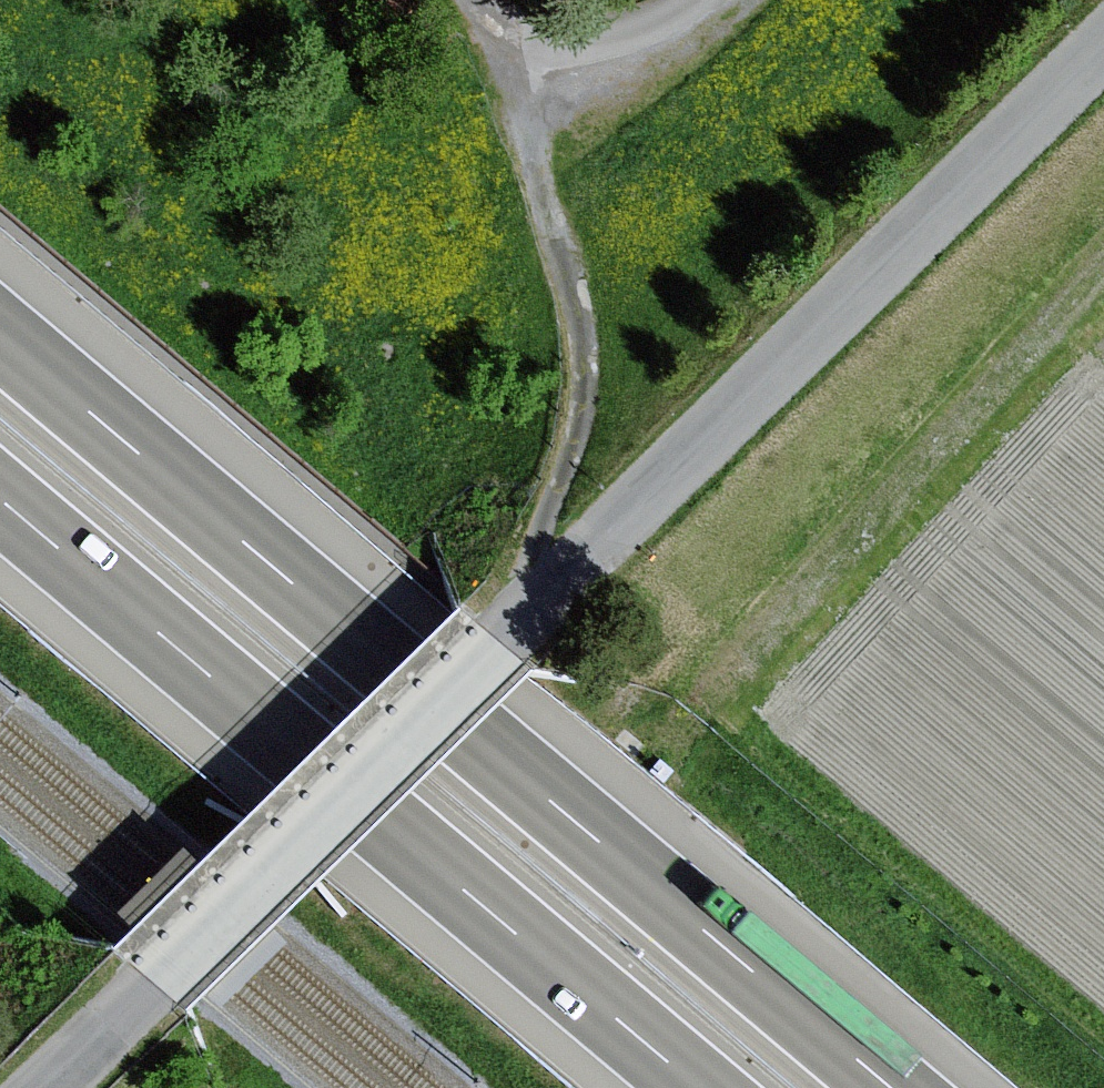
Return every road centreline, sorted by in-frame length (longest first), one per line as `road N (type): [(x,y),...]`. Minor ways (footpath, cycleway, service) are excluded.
road 1 (unclassified): [(54,1087),(1103,82)]
road 2 (motorway): [(891,1087),(0,335)]
road 3 (motorway): [(0,503),(699,1087)]
road 4 (track): [(473,0),(546,180),(579,317),(584,429),(553,506),(540,616)]

